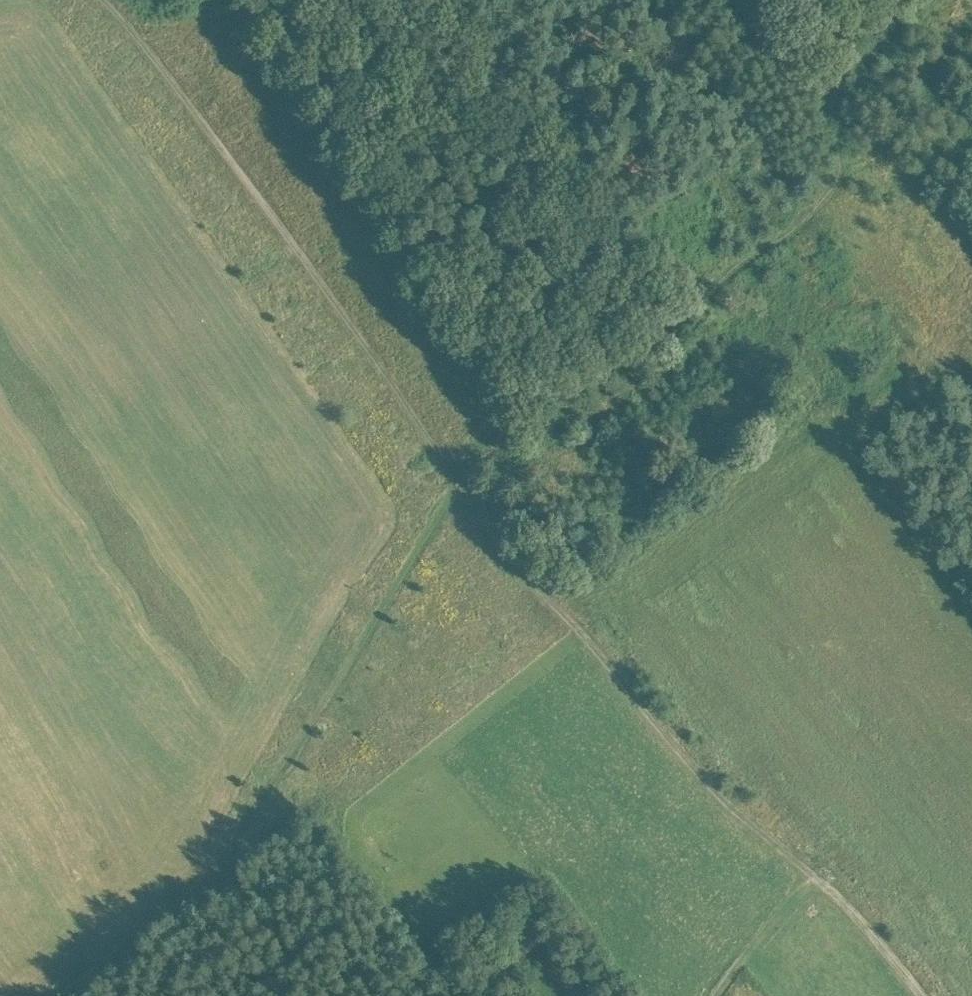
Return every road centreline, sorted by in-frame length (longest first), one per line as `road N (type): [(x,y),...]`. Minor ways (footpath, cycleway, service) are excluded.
road 1 (track): [(466,482),(745,844),(848,920),(909,995)]
road 2 (track): [(107,0),(466,482)]

